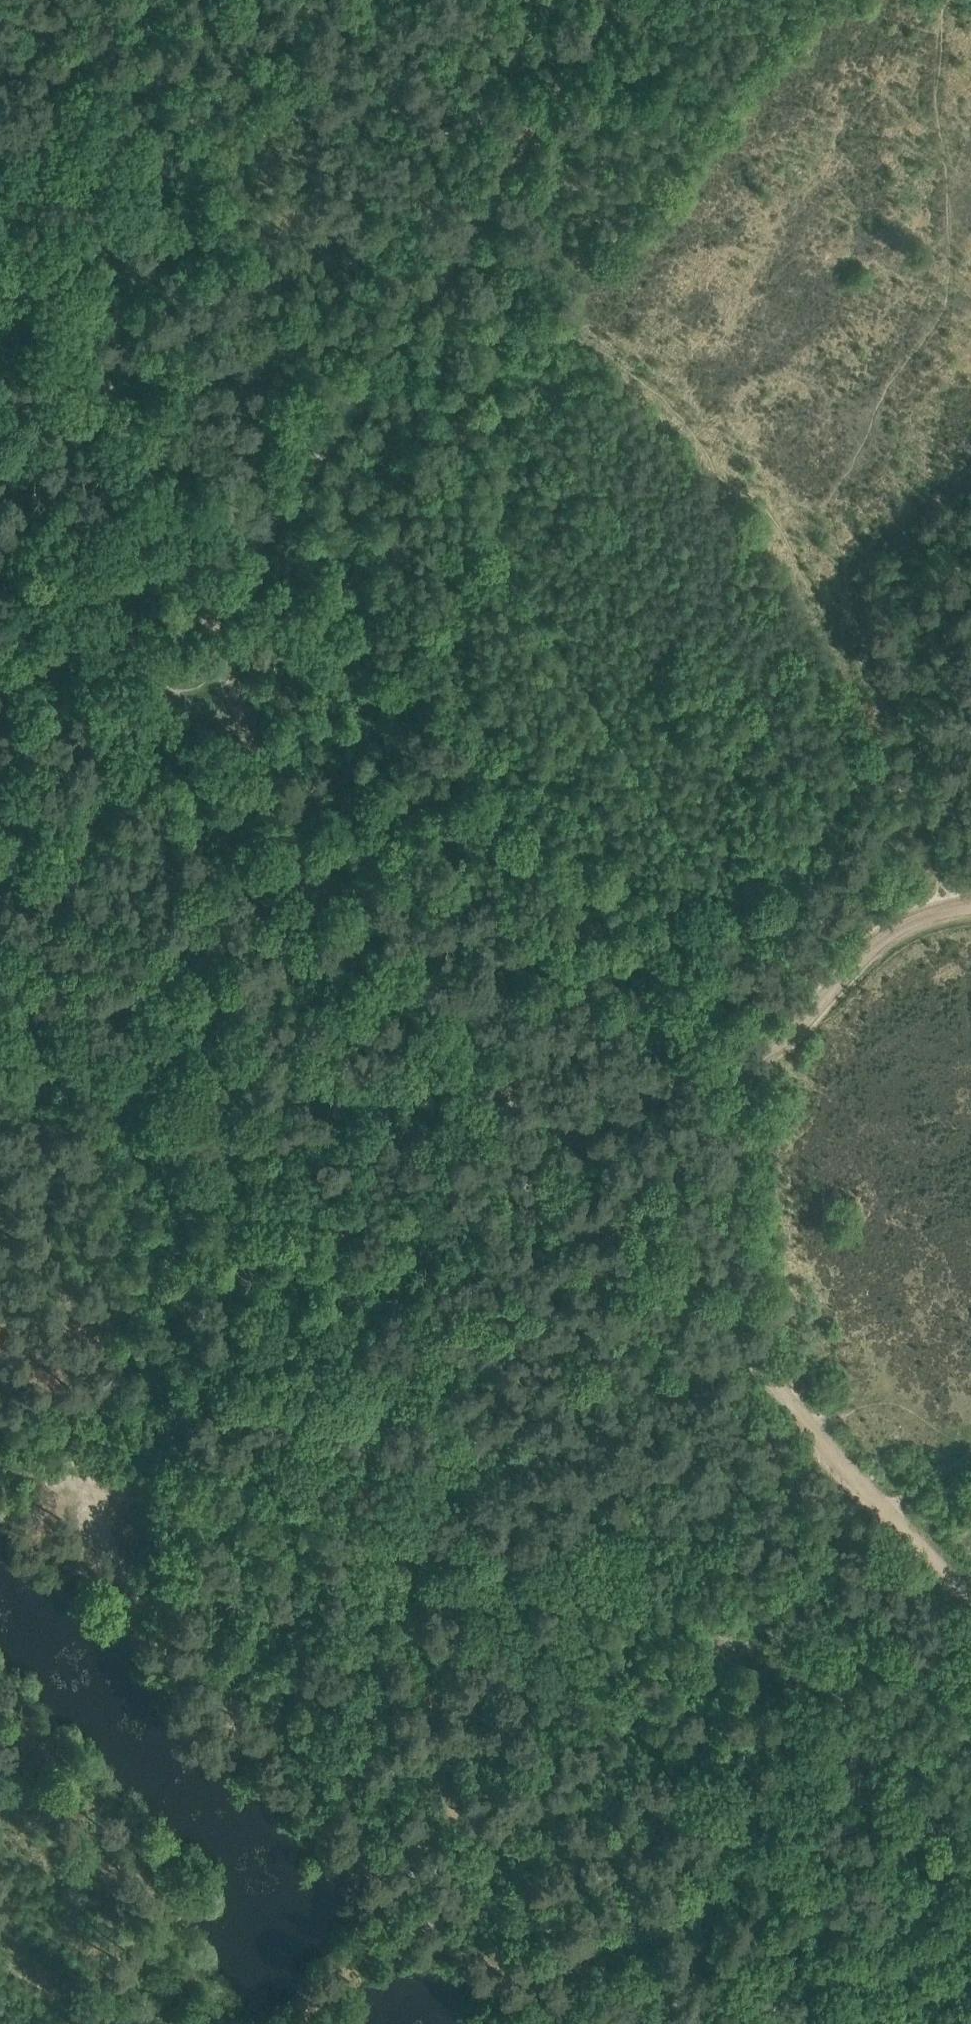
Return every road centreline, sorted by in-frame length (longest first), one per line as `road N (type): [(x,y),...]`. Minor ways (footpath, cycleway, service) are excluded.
road 1 (track): [(899,1497),(267,826),(229,743),(172,549),(111,386)]
road 2 (track): [(793,1391),(798,1317),(754,1074),(782,1030),(890,932),(929,916),(970,911)]
road 3 (track): [(0,203),(96,351),(111,386)]

